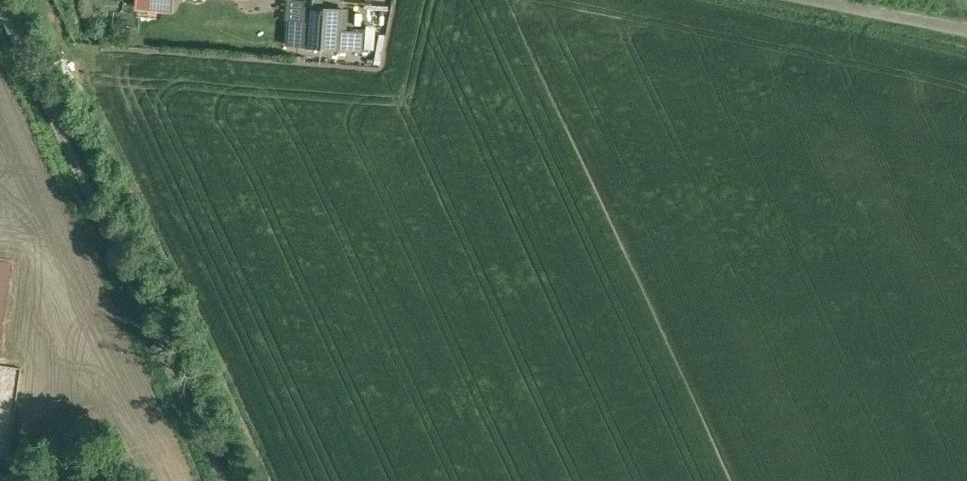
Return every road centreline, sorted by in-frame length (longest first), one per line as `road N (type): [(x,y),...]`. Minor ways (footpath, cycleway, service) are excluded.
road 1 (residential): [(0,3),(227,480)]
road 2 (residential): [(831,0),(966,27)]

